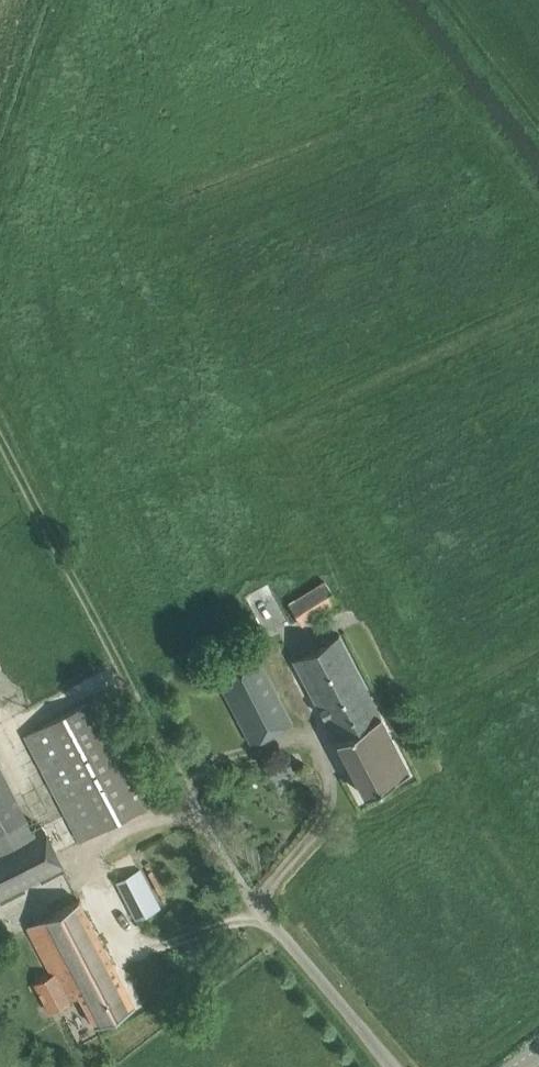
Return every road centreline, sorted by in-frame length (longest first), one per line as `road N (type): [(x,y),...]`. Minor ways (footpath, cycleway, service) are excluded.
road 1 (track): [(0,437),(228,867)]
road 2 (unclassified): [(395,1066),(228,867)]

